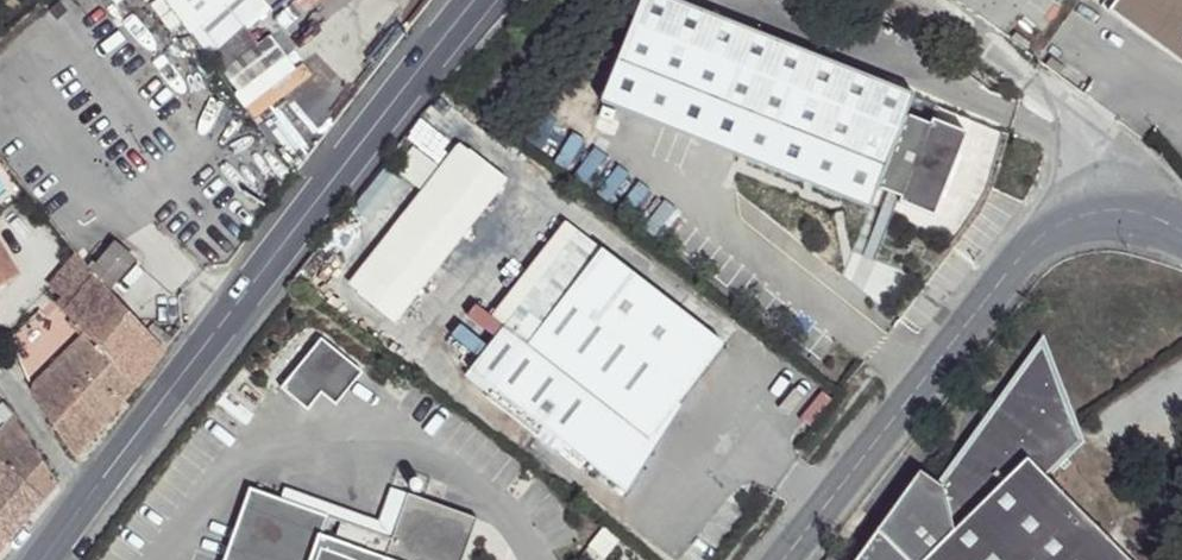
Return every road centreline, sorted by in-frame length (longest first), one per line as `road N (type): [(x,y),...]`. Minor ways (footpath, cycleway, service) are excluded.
road 1 (primary): [(486,0),(80,503)]
road 2 (tertiary): [(1181,232),(1139,213),(1083,214),(1036,240),(794,559)]
road 3 (unclassified): [(80,503),(0,380)]

